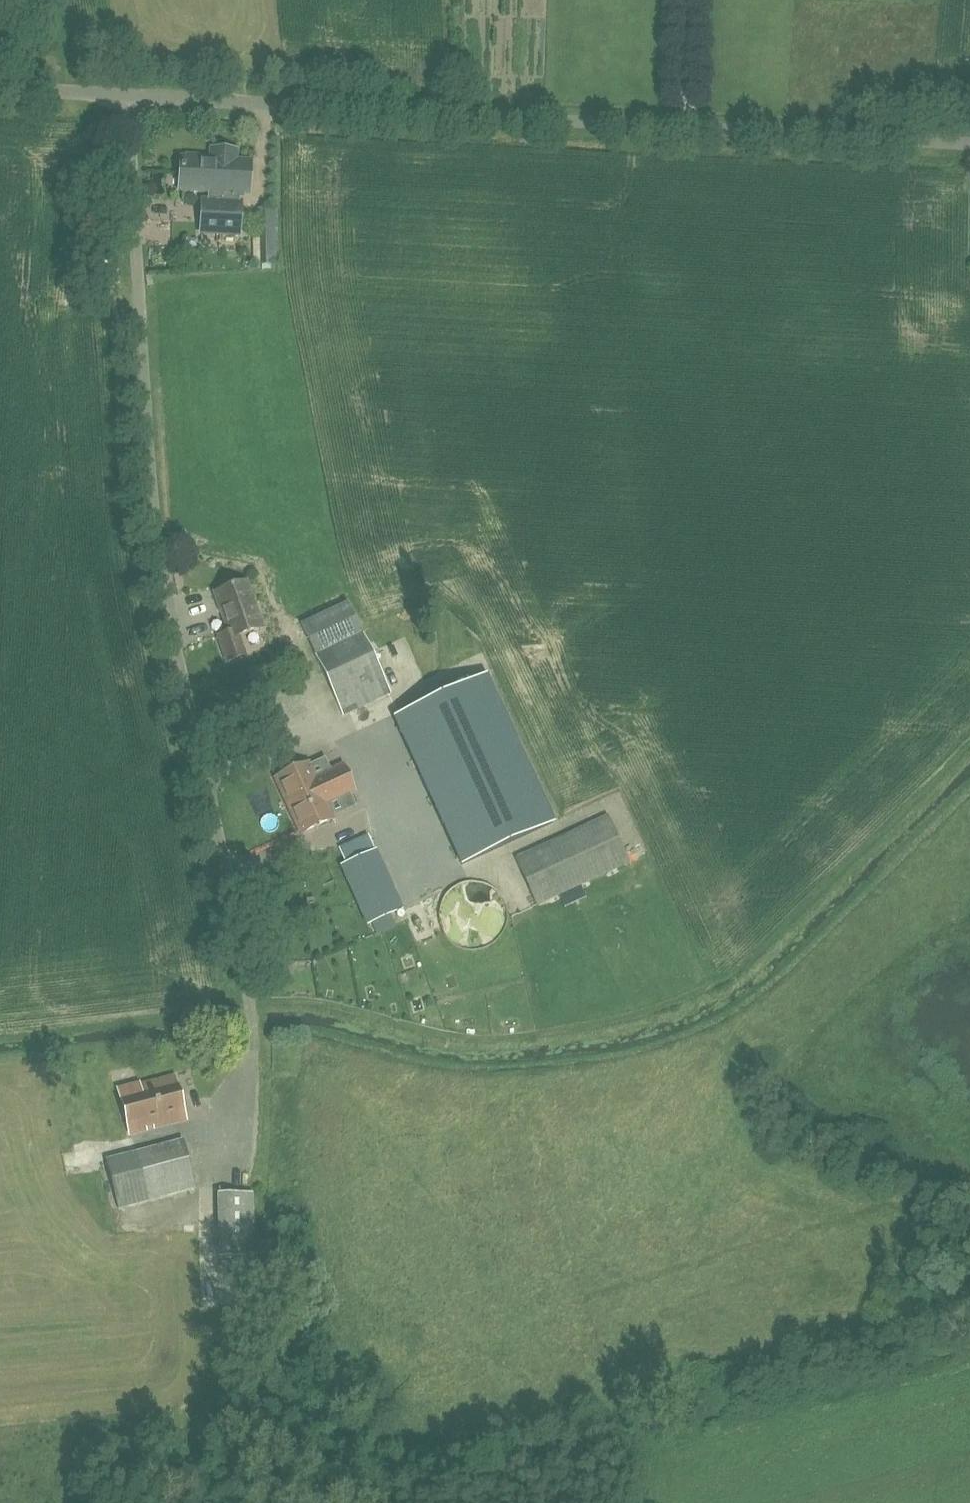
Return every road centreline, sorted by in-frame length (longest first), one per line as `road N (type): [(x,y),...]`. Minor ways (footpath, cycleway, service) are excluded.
road 1 (unclassified): [(252,1029),(158,547),(126,96)]
road 2 (unclassified): [(969,142),(351,115),(126,96)]
road 3 (unclassified): [(126,96),(0,89)]

